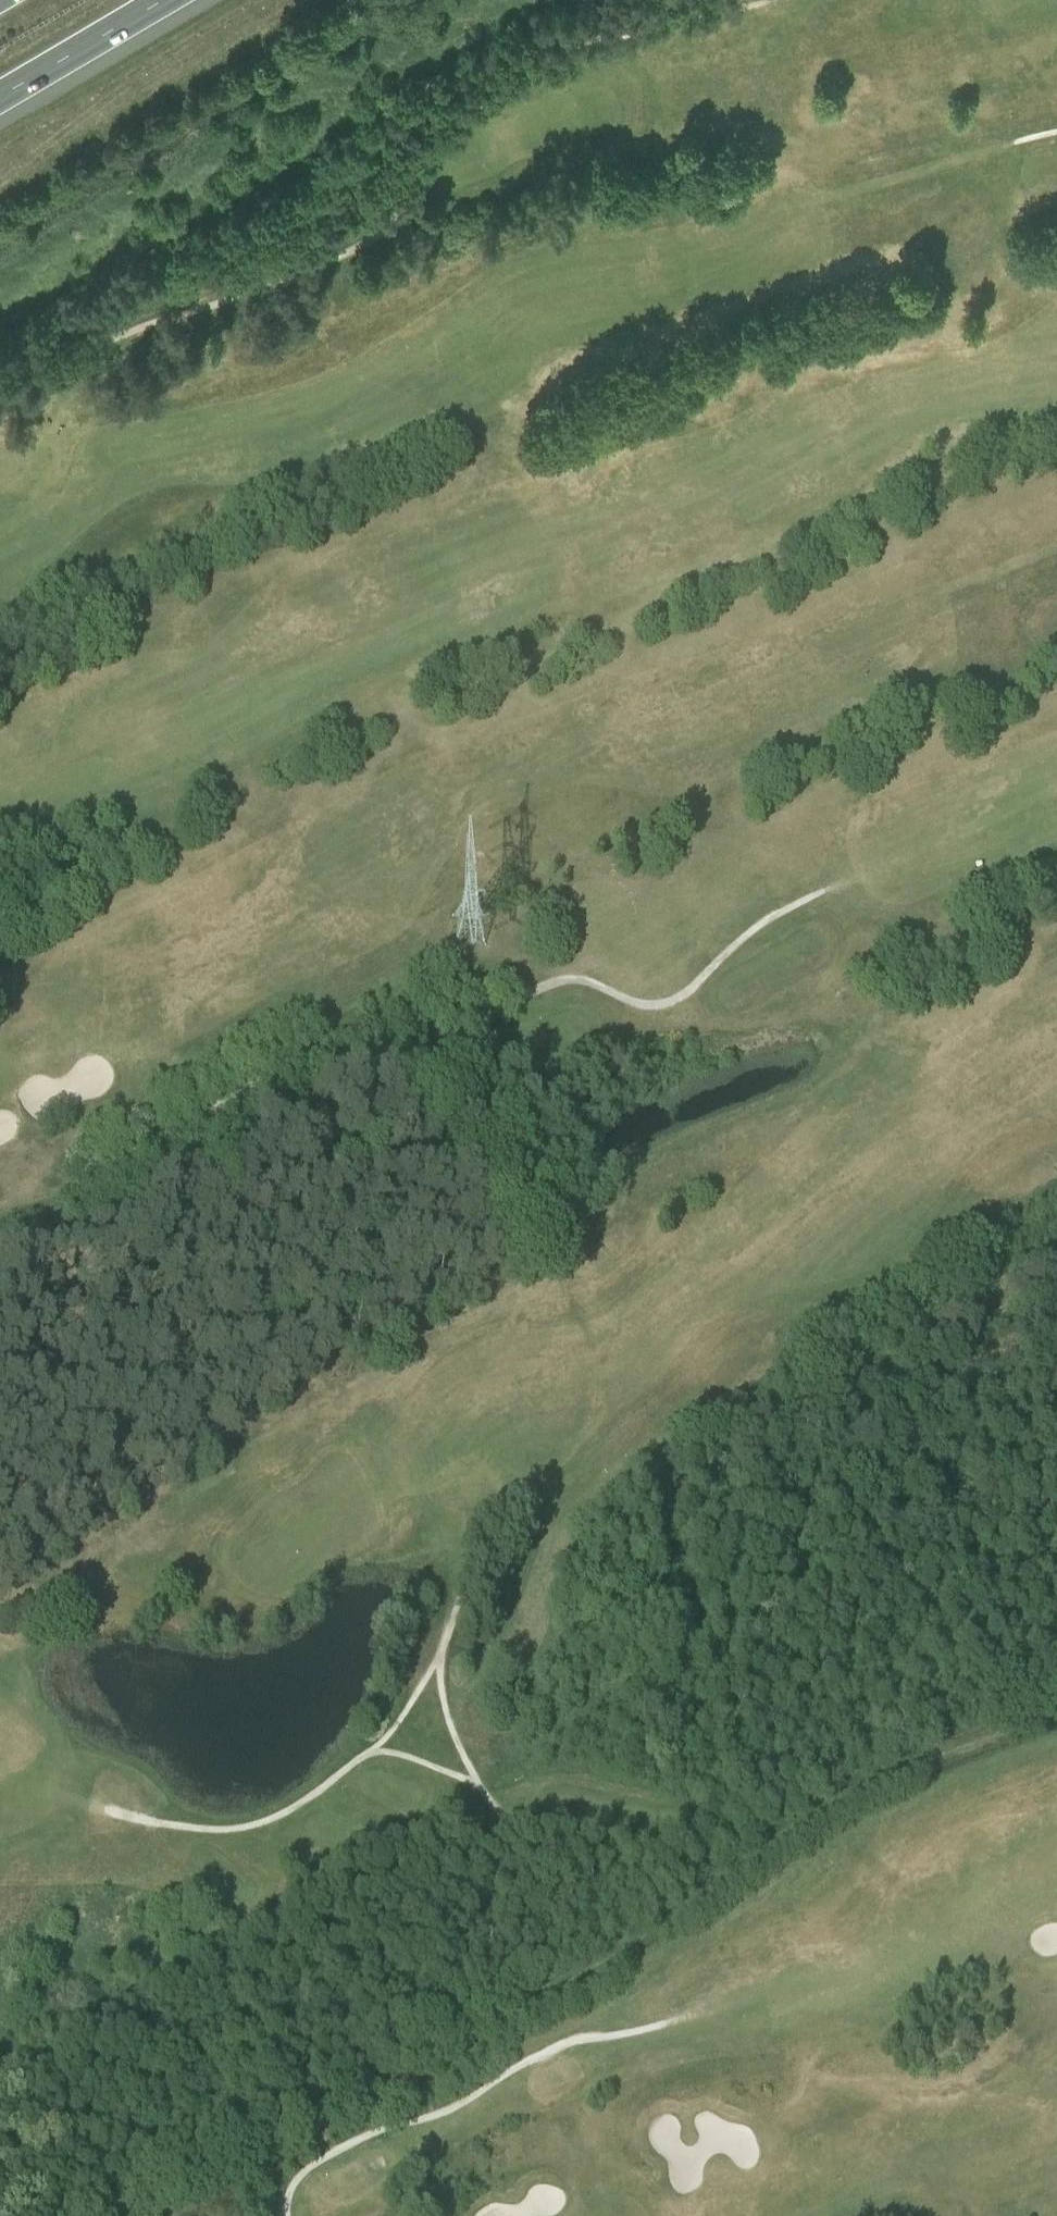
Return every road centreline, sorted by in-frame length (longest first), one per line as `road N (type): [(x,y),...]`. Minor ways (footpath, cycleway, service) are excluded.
road 1 (motorway): [(0,101),(171,0)]

